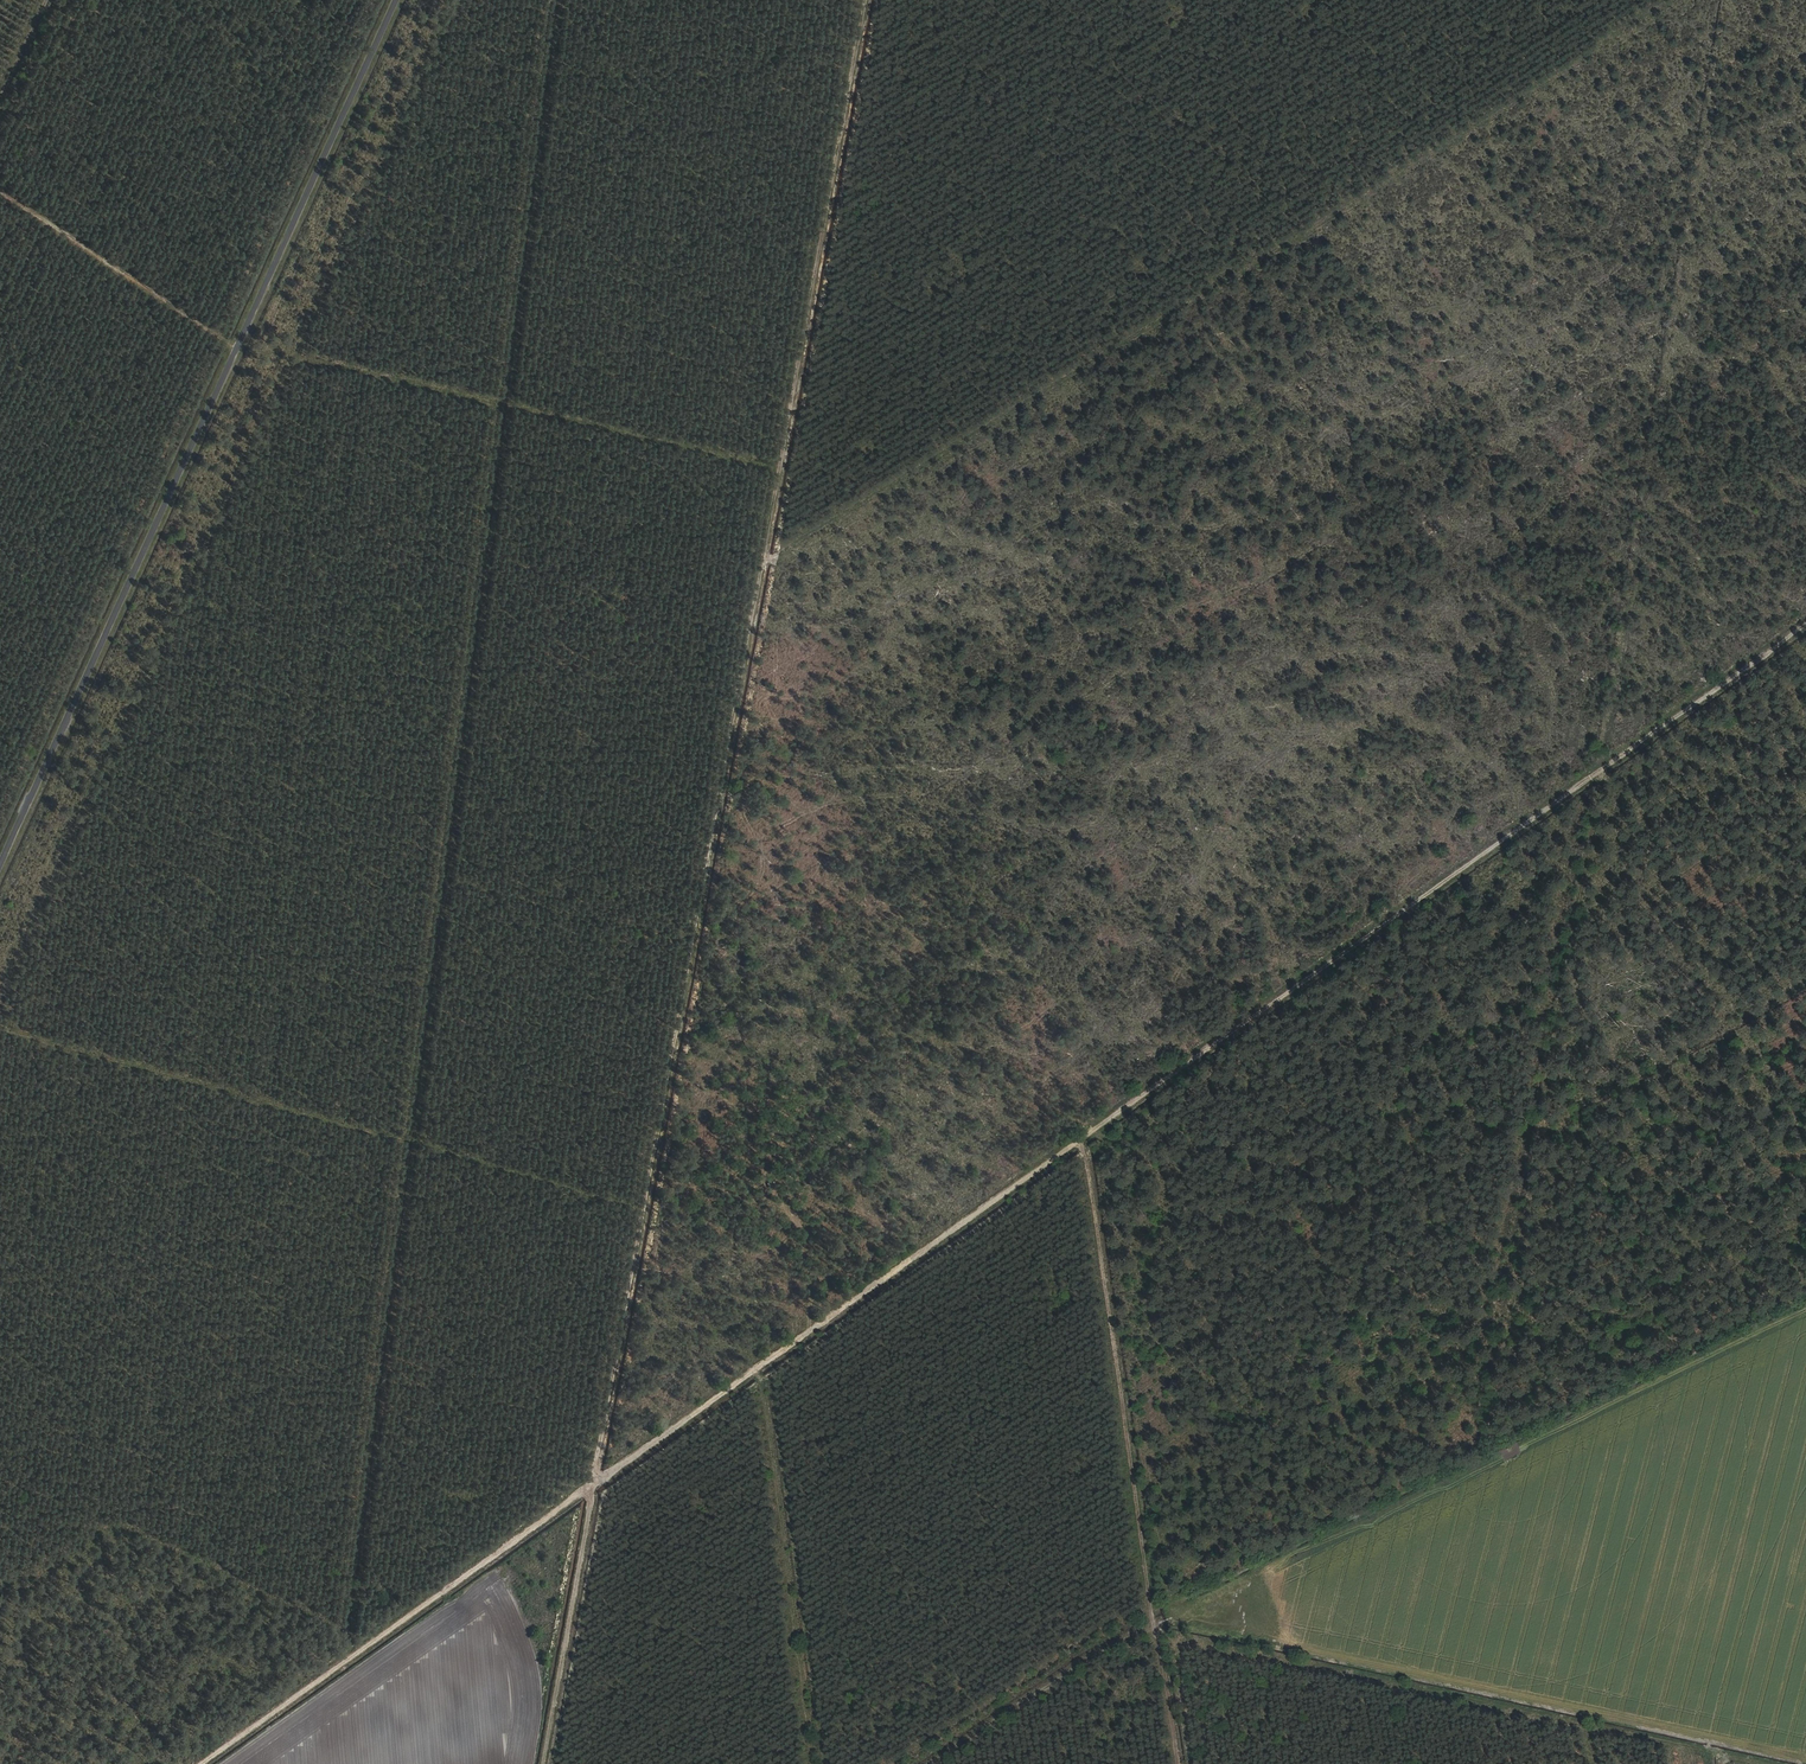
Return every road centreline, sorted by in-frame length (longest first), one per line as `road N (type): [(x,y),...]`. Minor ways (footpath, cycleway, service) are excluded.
road 1 (track): [(597,1484),(865,0)]
road 2 (unclassified): [(395,0),(0,870)]

